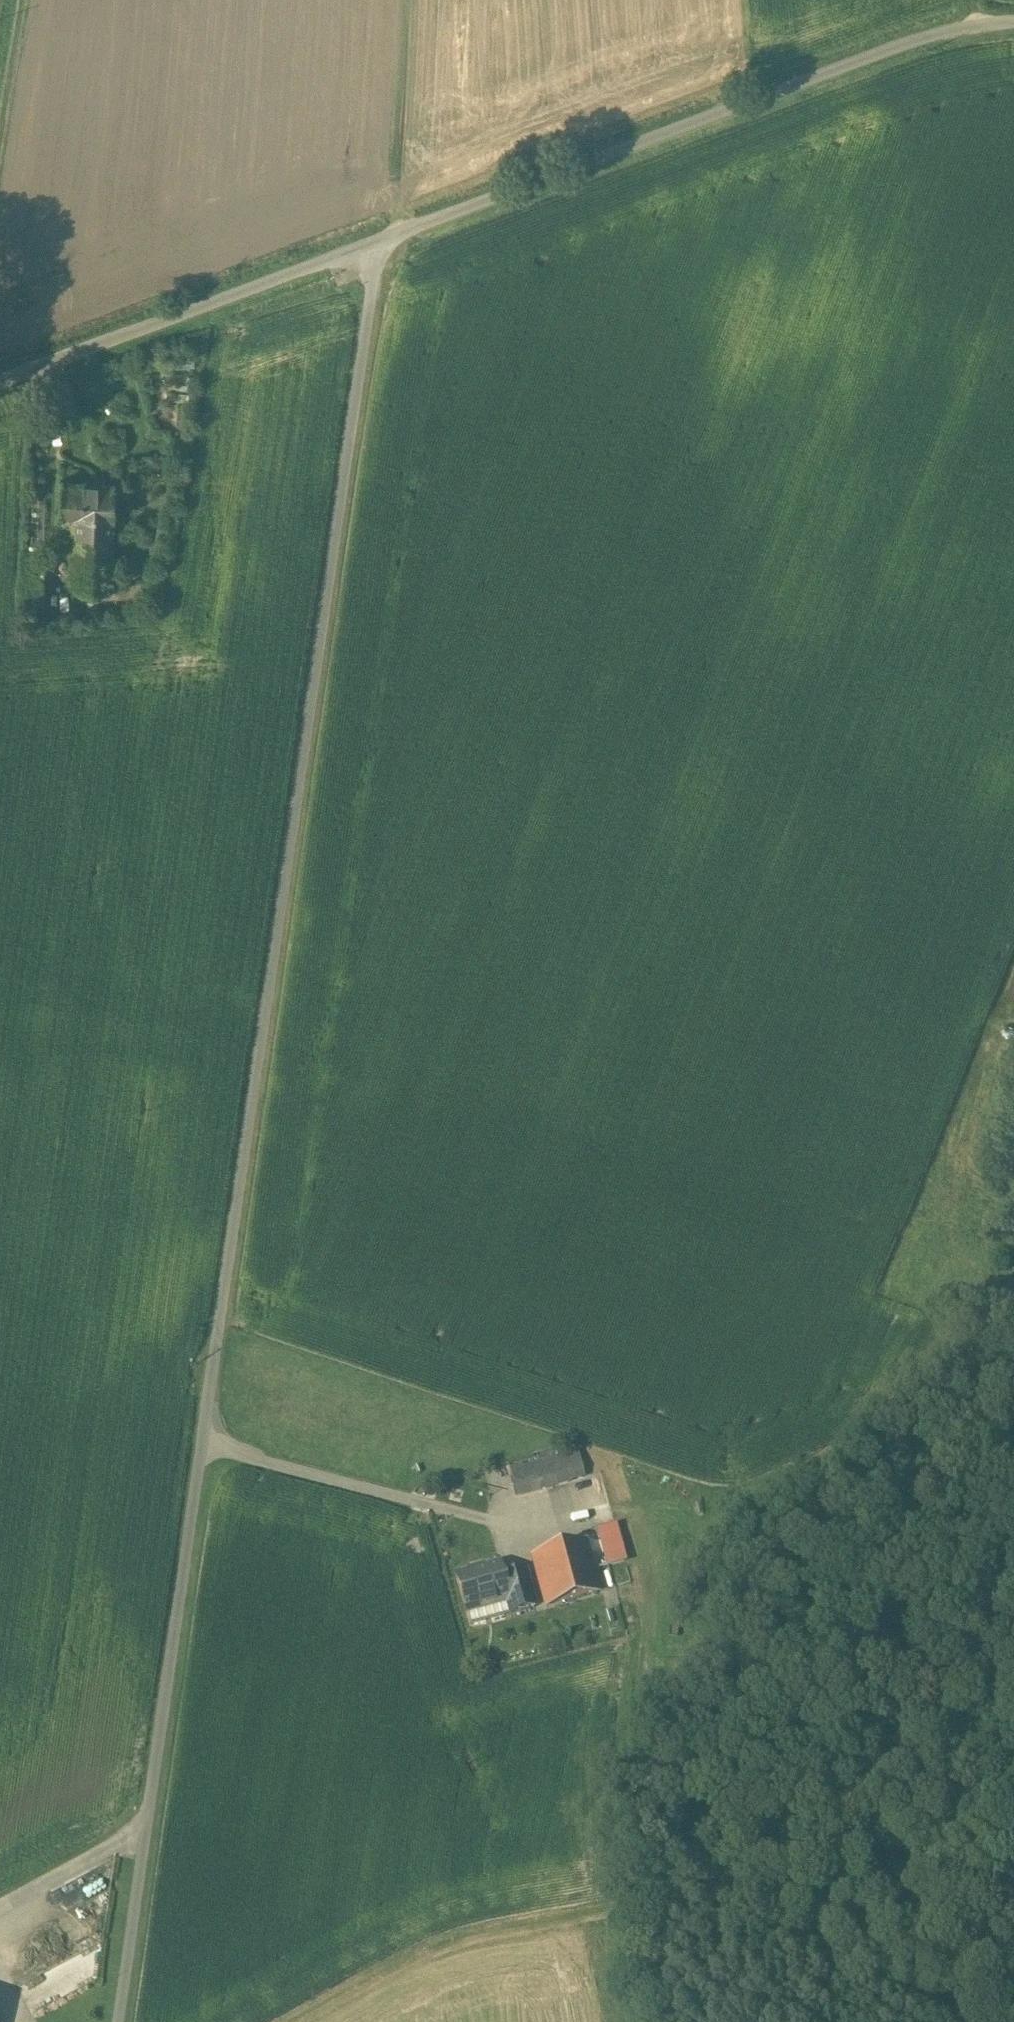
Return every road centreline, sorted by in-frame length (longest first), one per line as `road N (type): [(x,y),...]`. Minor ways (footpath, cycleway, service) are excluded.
road 1 (unclassified): [(0,380),(934,39),(1013,22)]

